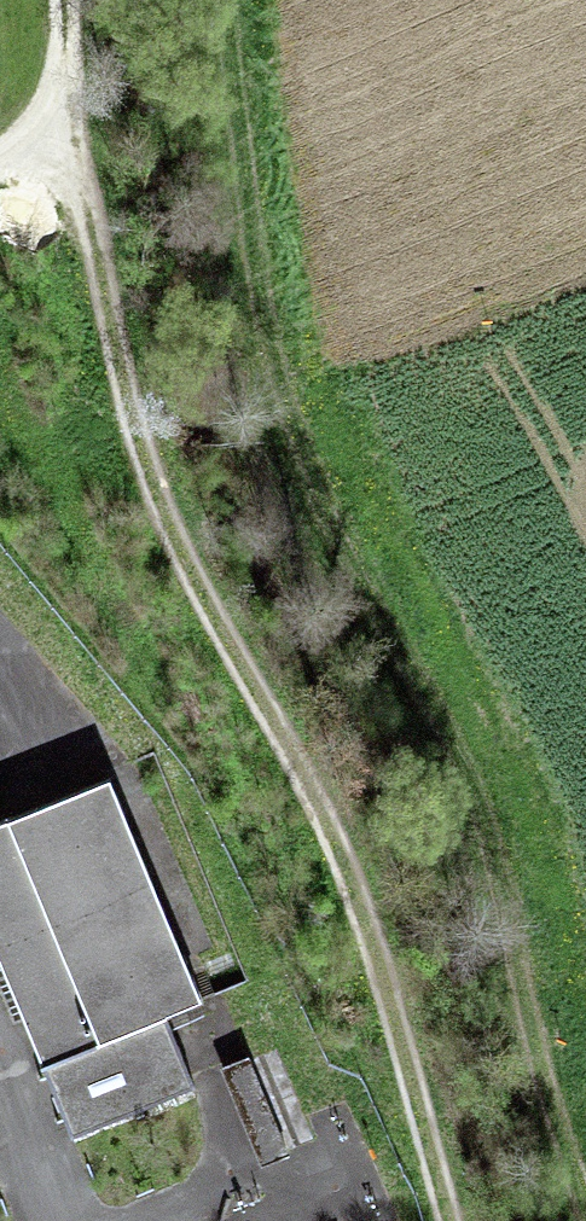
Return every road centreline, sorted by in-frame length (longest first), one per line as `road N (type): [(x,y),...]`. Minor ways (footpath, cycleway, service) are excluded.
road 1 (track): [(585,1207),(467,787),(295,437),(271,368),(219,0)]
road 2 (track): [(453,1220),(372,910),(169,520),(135,415),(86,129)]
road 3 (track): [(86,129),(73,0)]

